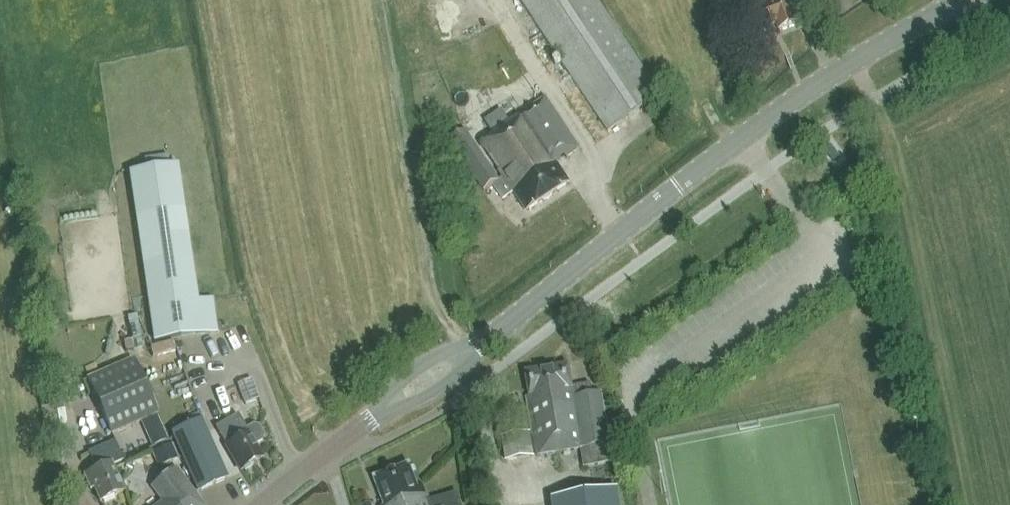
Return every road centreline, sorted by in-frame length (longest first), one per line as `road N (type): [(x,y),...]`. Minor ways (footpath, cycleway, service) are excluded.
road 1 (tertiary): [(258,504),(471,355),(742,140),(841,70),(965,0)]

